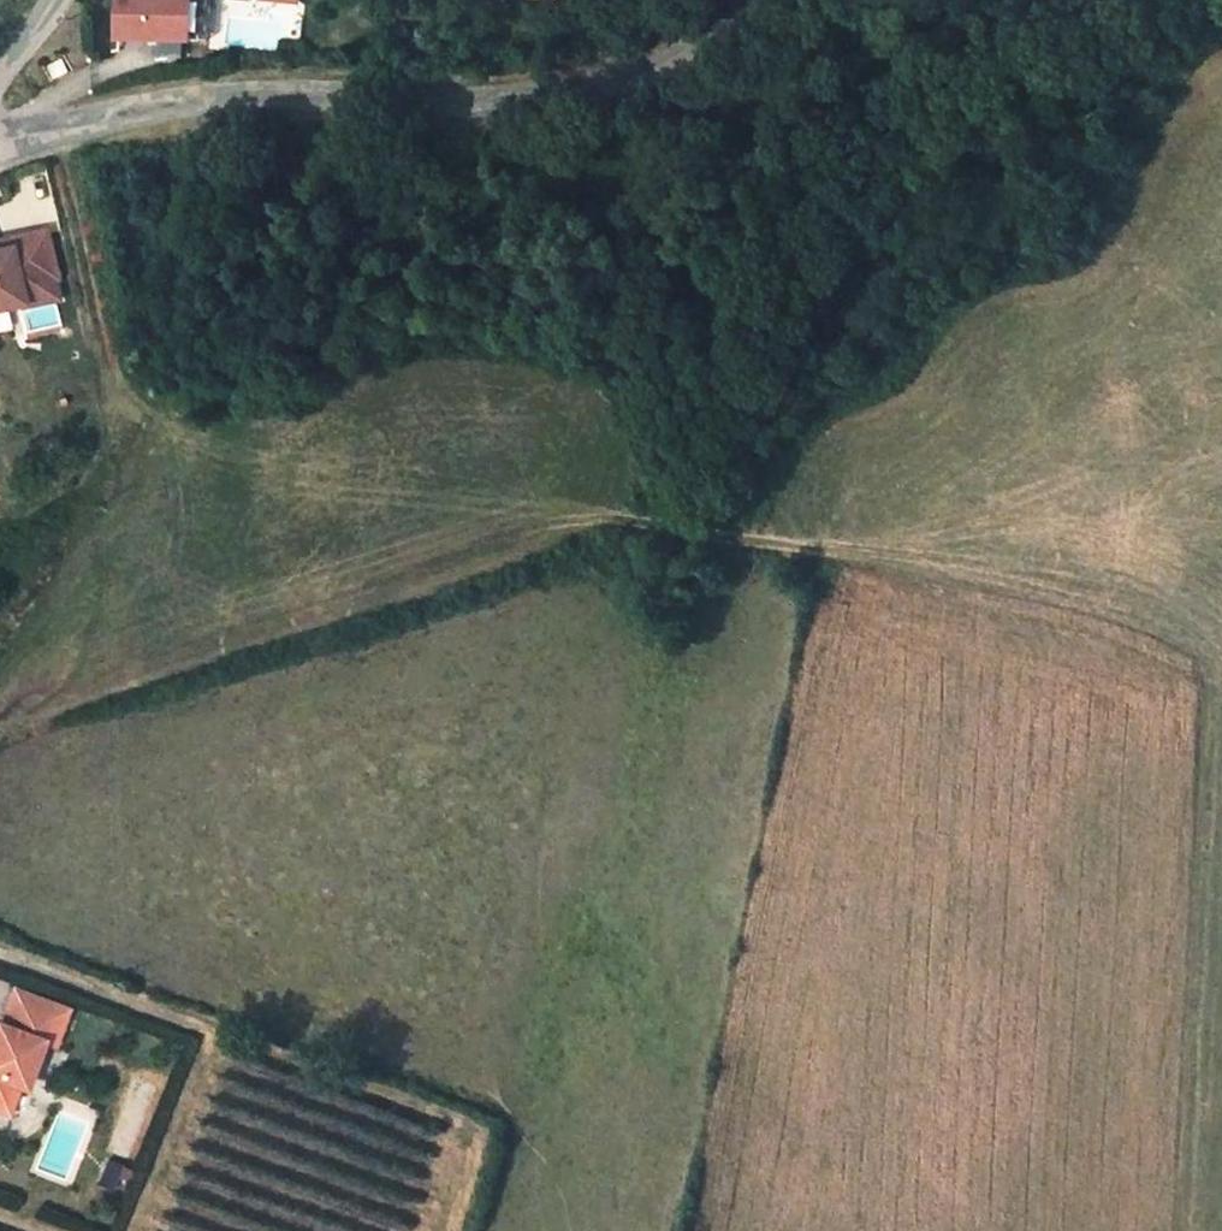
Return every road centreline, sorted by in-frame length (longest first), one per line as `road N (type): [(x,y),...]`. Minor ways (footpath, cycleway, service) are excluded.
road 1 (tertiary): [(0,137),(136,107),(275,93),(559,97),(667,70),(743,0)]

